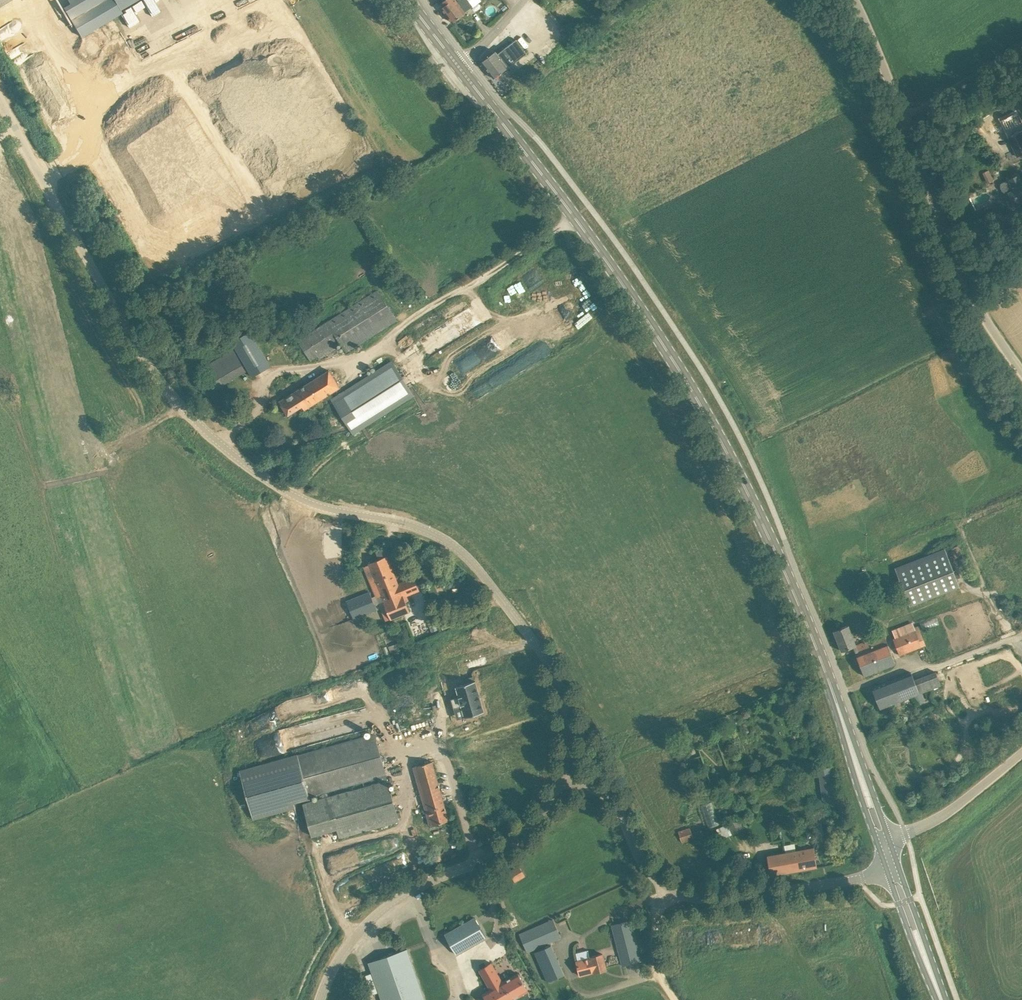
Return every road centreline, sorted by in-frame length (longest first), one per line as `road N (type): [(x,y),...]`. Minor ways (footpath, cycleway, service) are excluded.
road 1 (unclassified): [(561,775),(556,681),(487,576),(468,555),(406,522),(302,498),(191,417),(122,321),(0,99)]
road 2 (primary): [(834,697),(782,559),(721,435),(614,272),(457,60)]
road 3 (track): [(299,999),(217,924),(176,739),(181,721),(294,673),(300,649),(218,457)]
road 4 (unclassified): [(1021,371),(960,265),(855,0)]
road 5 (unclassified): [(886,867),(823,883),(720,893),(677,889),(650,871),(600,792),(561,775)]
road 6 (unclassified): [(320,999),(334,964),(369,920),(523,831),(561,775)]
road 7 (unclassified): [(889,839),(947,813),(1021,753)]
road 8 (primary): [(834,697),(879,844)]
road 9 (primary): [(889,839),(834,697)]
road 10 (primary): [(944,999),(897,863)]
road 11 (primary): [(886,867),(940,999)]
road 12 (track): [(901,114),(1021,40)]
road 13 (track): [(677,999),(655,963),(652,915),(677,889)]

